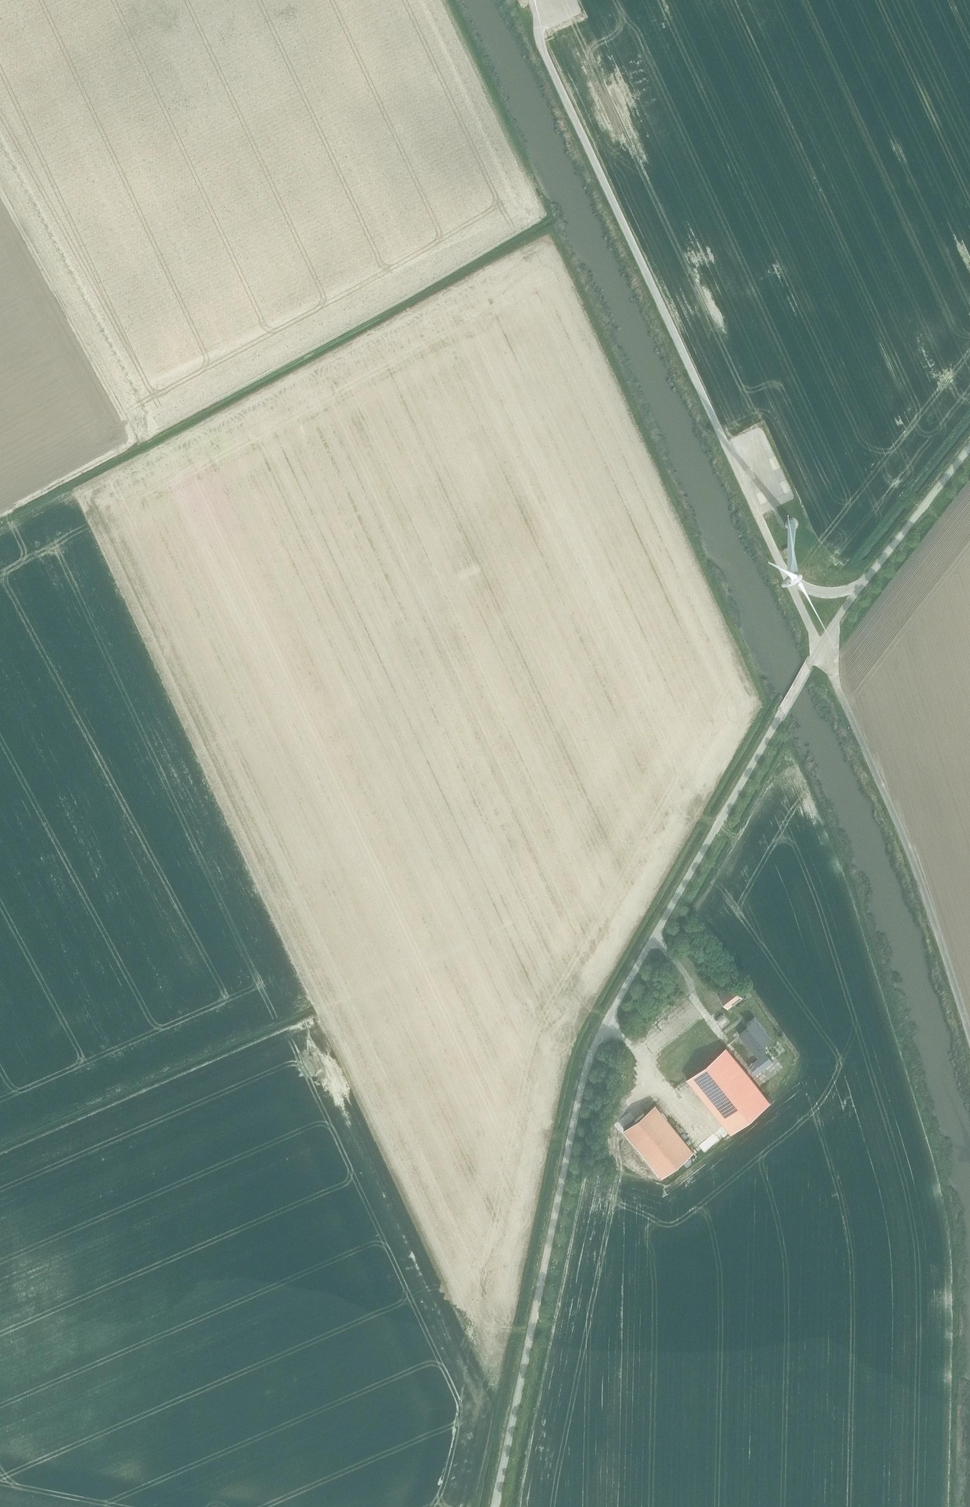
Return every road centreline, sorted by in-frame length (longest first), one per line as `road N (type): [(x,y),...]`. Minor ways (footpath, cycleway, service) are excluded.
road 1 (unclassified): [(491,1506),(523,1310),(585,1042),(806,669),(969,446)]

